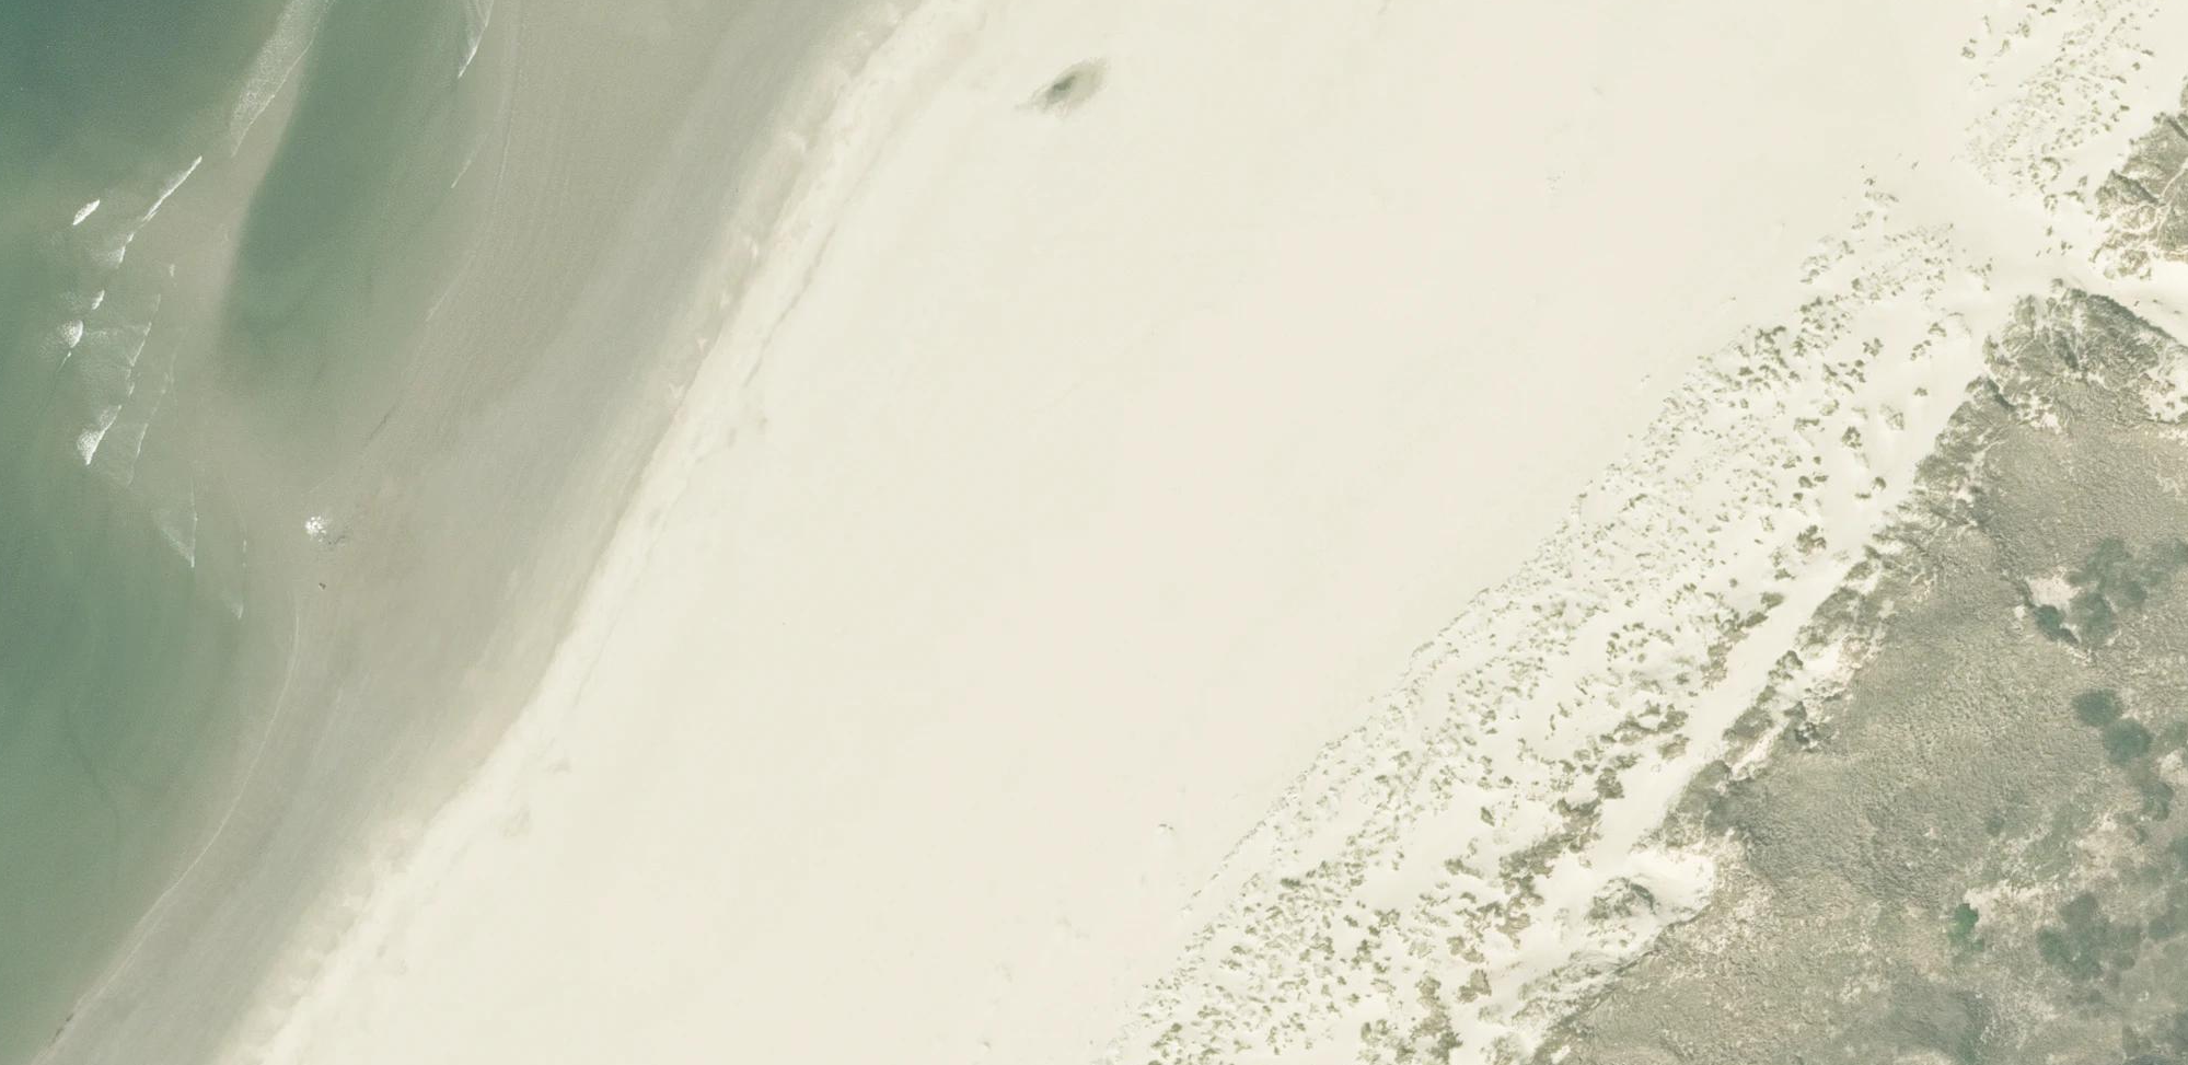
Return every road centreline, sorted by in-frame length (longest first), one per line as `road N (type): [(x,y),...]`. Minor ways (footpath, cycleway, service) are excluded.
road 1 (track): [(2187,347),(1931,178)]

